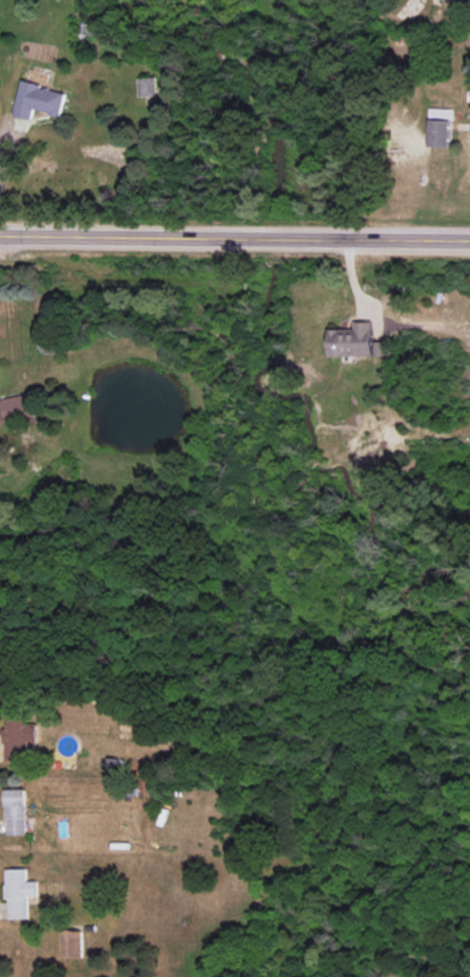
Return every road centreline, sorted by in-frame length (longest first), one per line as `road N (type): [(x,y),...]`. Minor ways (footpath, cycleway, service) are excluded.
road 1 (tertiary): [(469,239),(0,235)]

